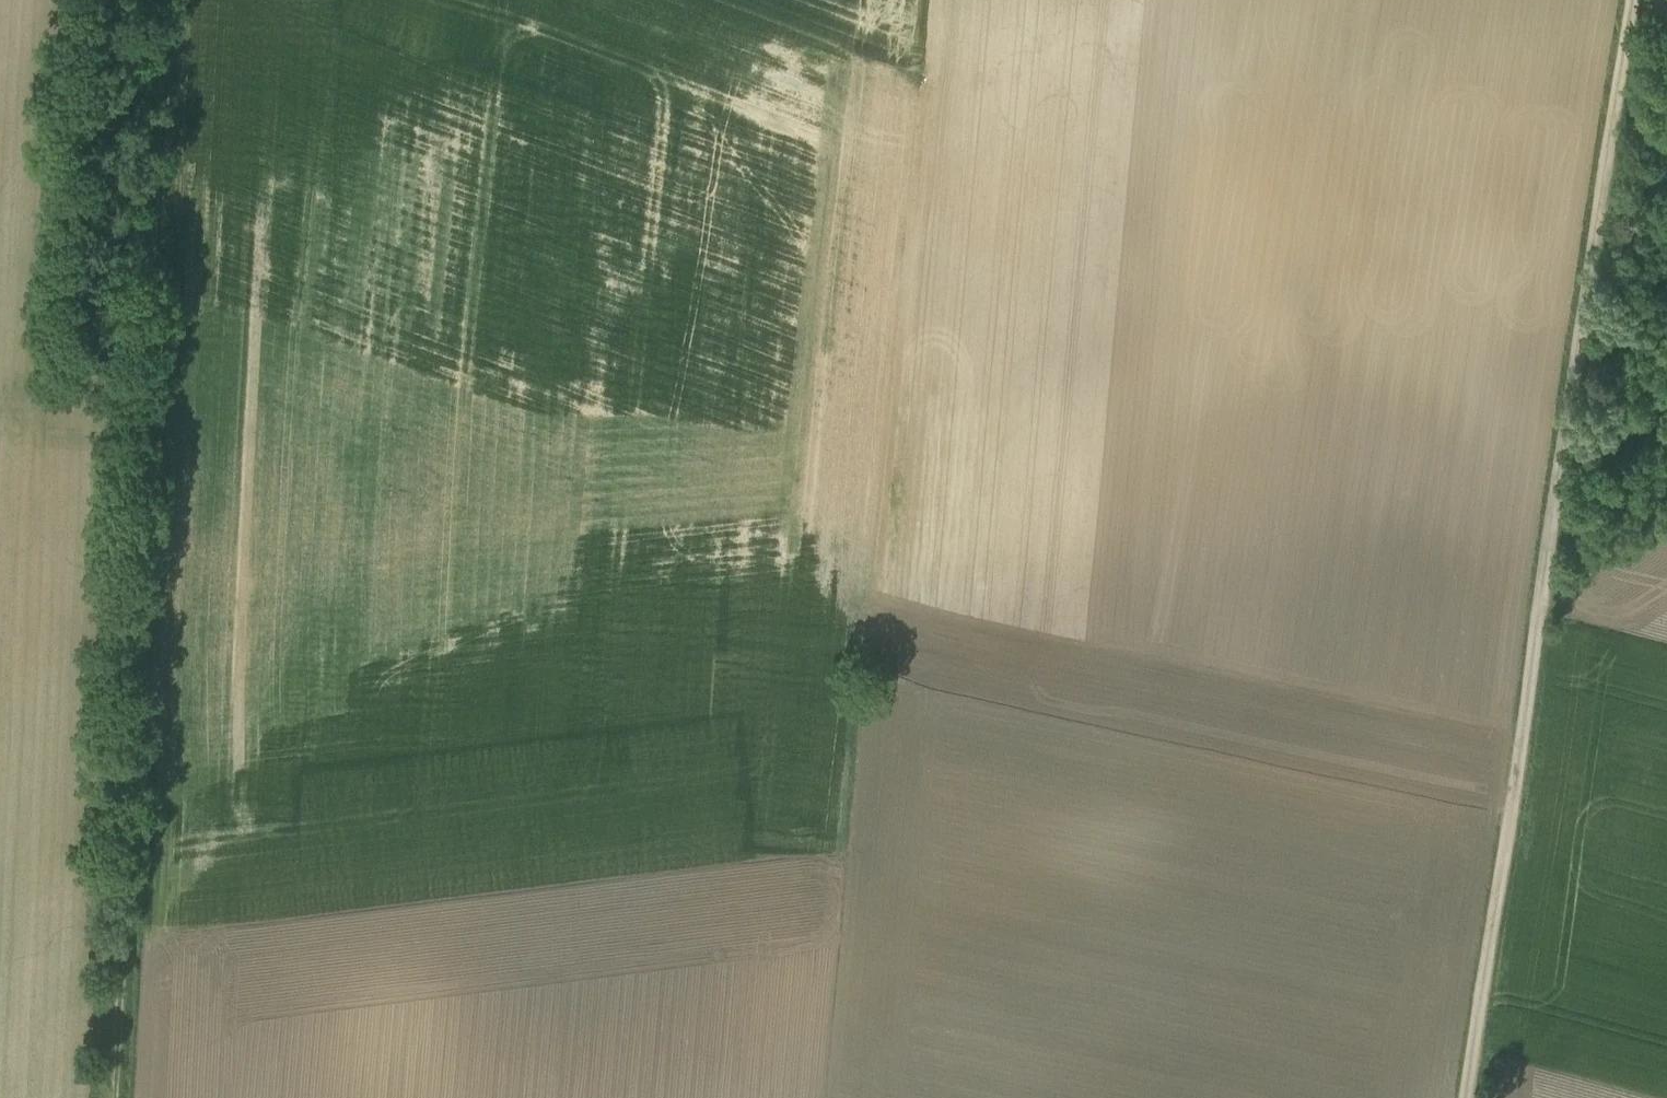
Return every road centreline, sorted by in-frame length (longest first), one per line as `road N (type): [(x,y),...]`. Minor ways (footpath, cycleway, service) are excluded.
road 1 (track): [(1465,1097),(1637,0)]
road 2 (track): [(184,0),(115,1097)]

